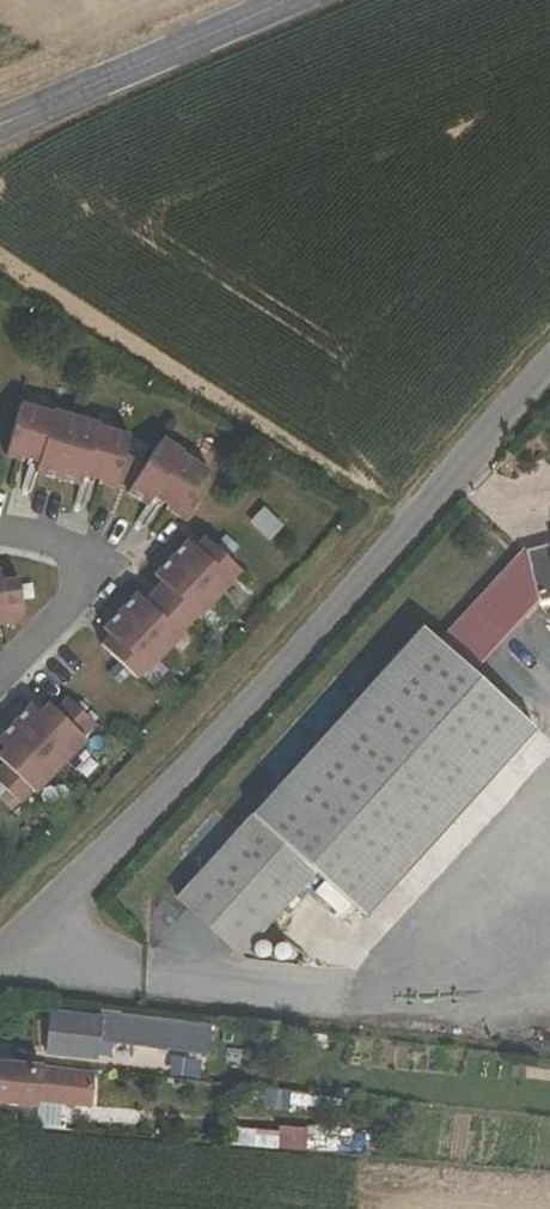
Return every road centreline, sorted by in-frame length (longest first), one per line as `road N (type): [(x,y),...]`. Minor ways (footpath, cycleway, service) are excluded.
road 1 (unclassified): [(0,954),(549,367)]
road 2 (tertiary): [(32,112),(290,0)]
road 3 (residential): [(0,532),(61,546),(83,574),(77,600),(0,682)]

